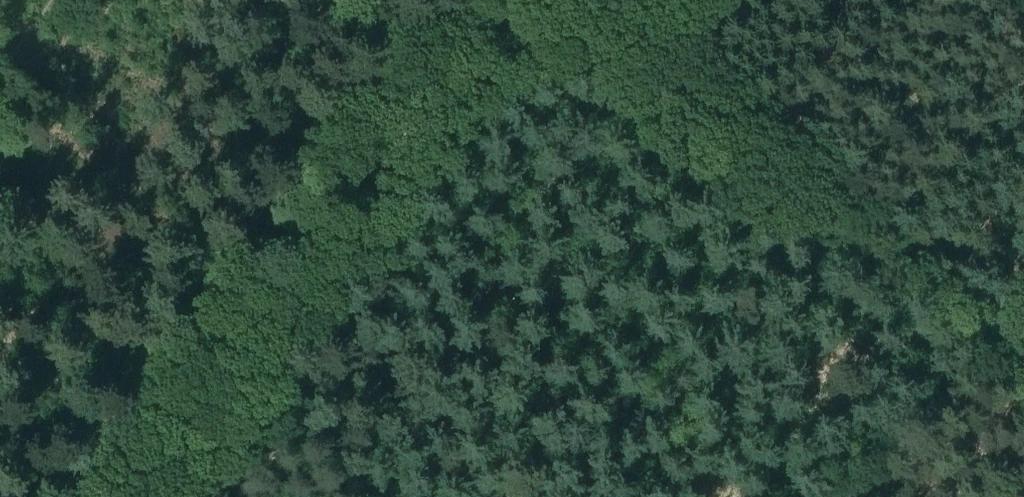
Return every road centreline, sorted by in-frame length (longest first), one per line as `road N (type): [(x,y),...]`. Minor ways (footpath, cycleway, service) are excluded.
road 1 (track): [(574,37),(1023,376)]

